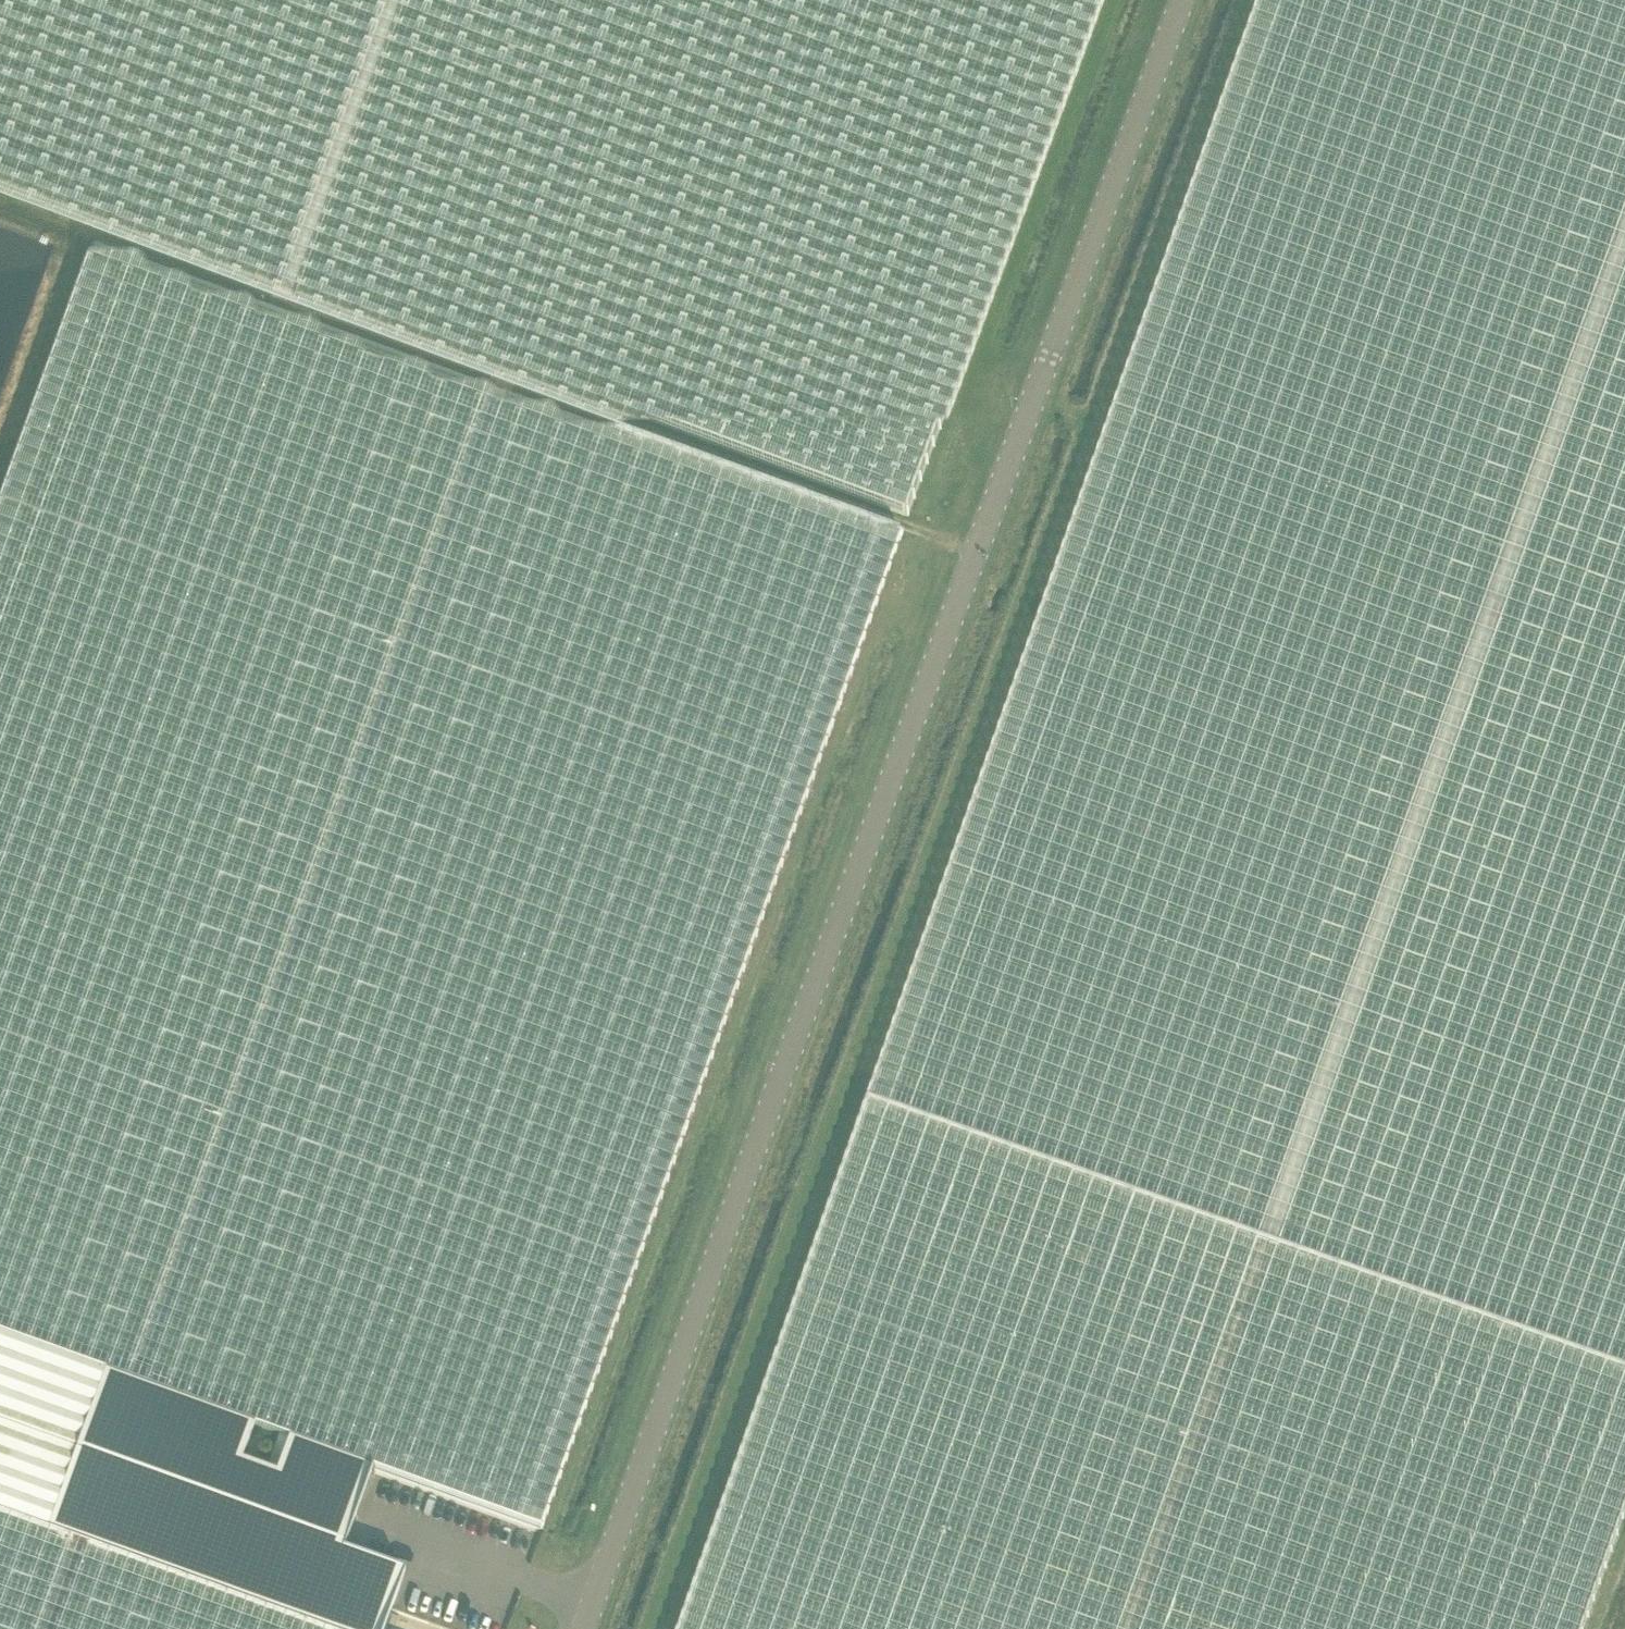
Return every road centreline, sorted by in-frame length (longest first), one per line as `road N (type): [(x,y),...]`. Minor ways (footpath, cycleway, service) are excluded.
road 1 (unclassified): [(1191,0),(590,1628)]

